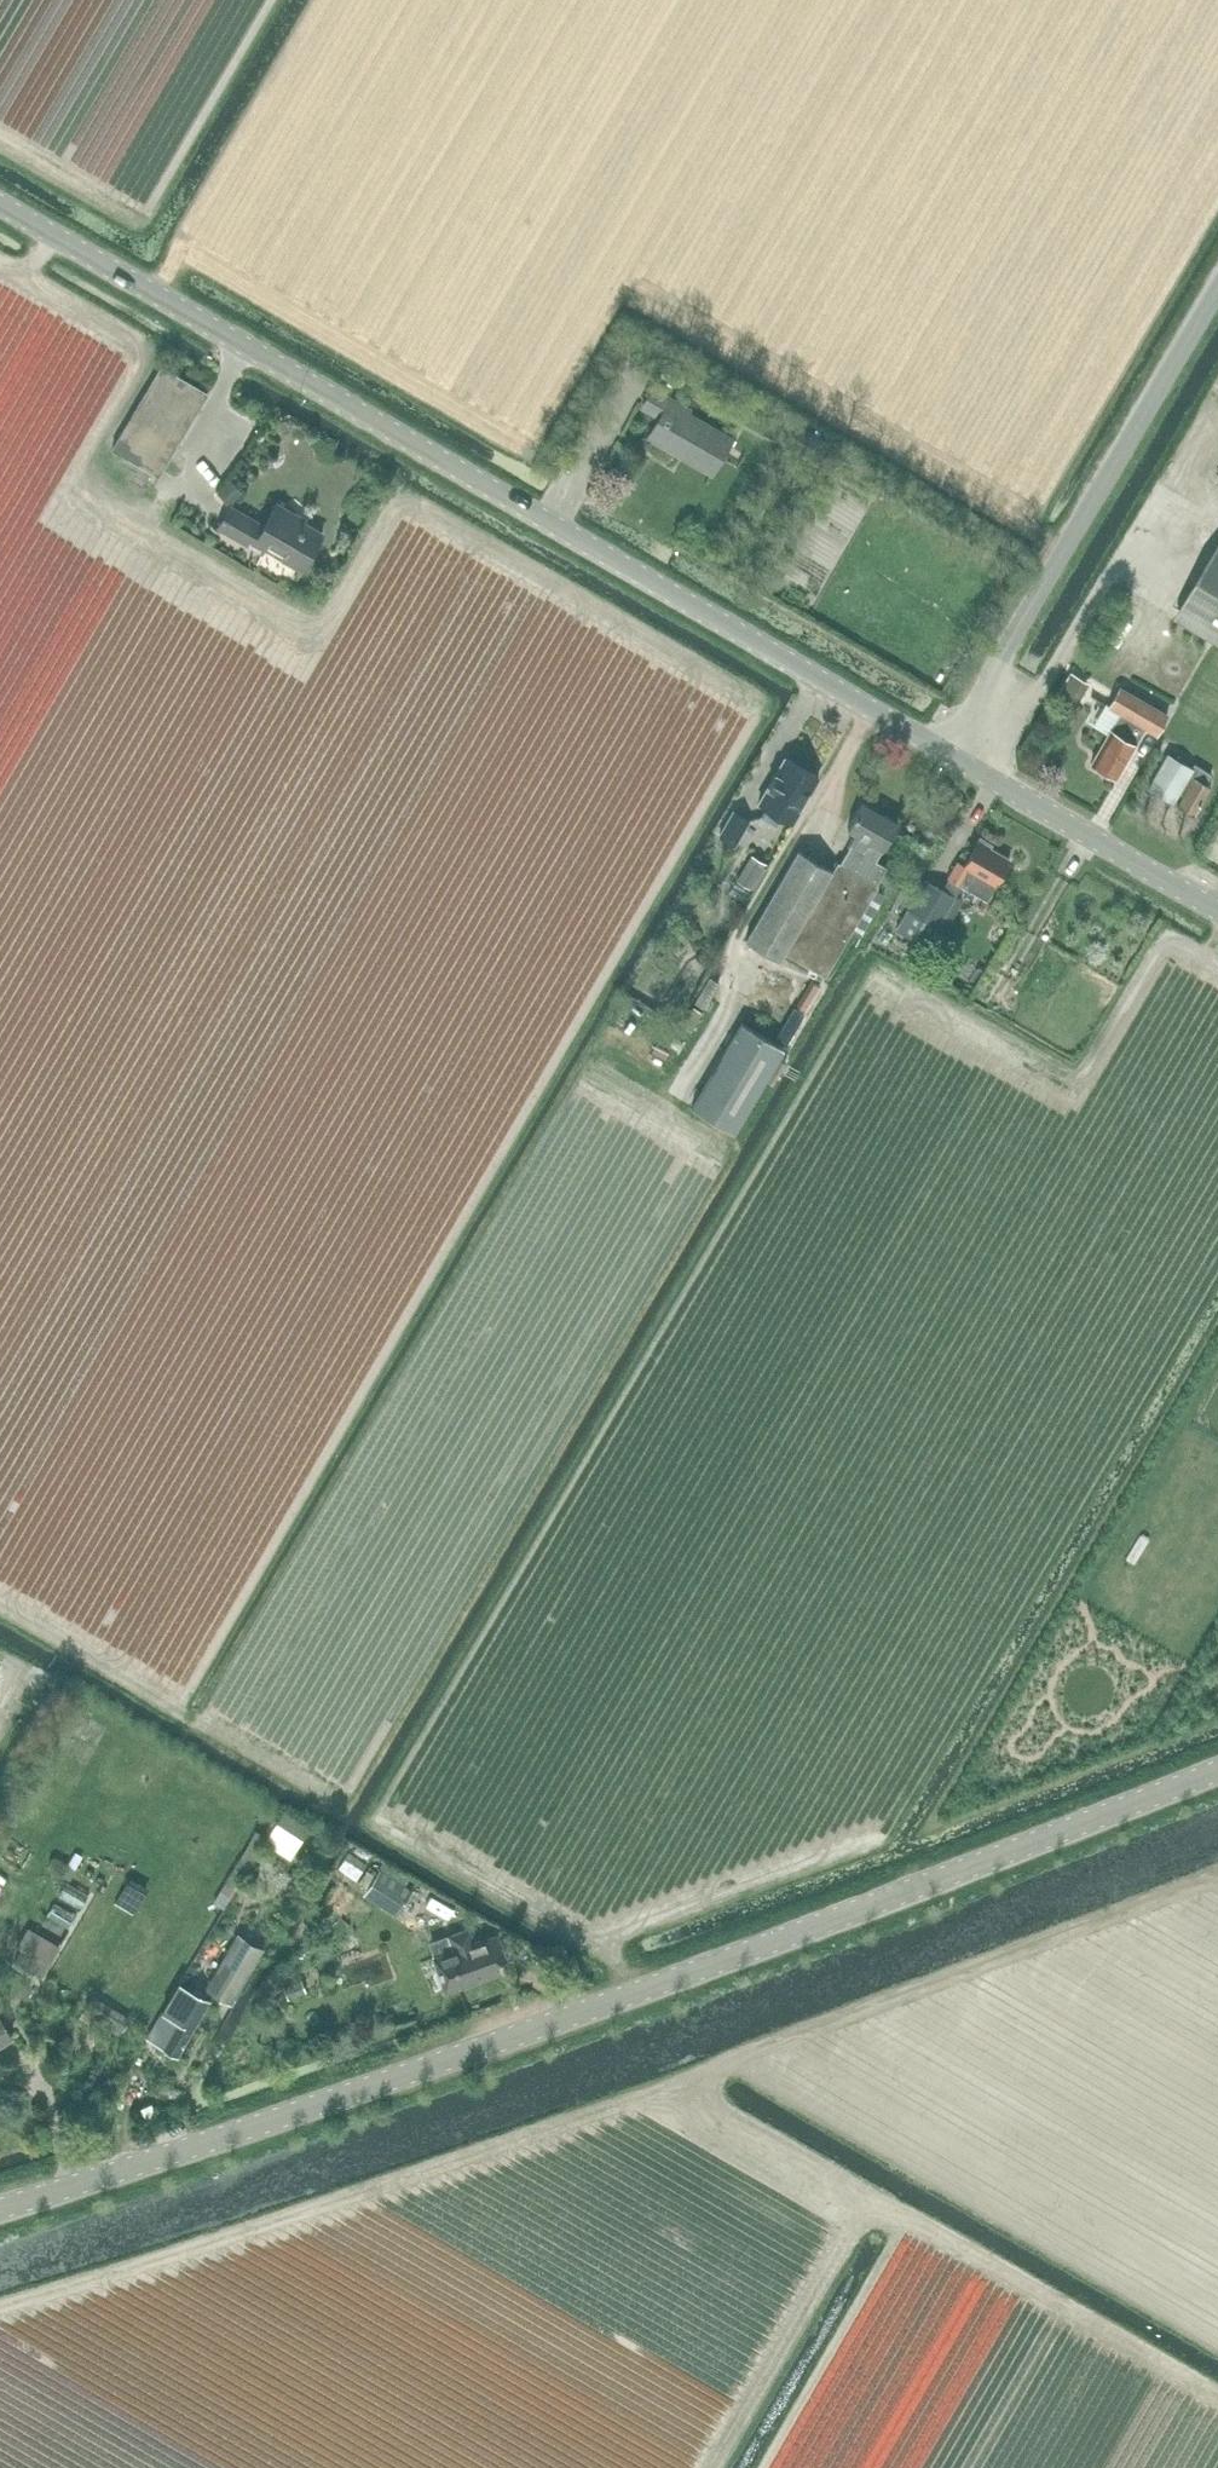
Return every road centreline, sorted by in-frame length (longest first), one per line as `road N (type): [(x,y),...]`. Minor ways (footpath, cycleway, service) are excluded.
road 1 (unclassified): [(0,2210),(665,1983),(1217,1767)]
road 2 (unclassified): [(957,759),(0,204)]
road 3 (unclassified): [(957,759),(1217,316)]
road 4 (unclassified): [(1217,910),(957,759)]

